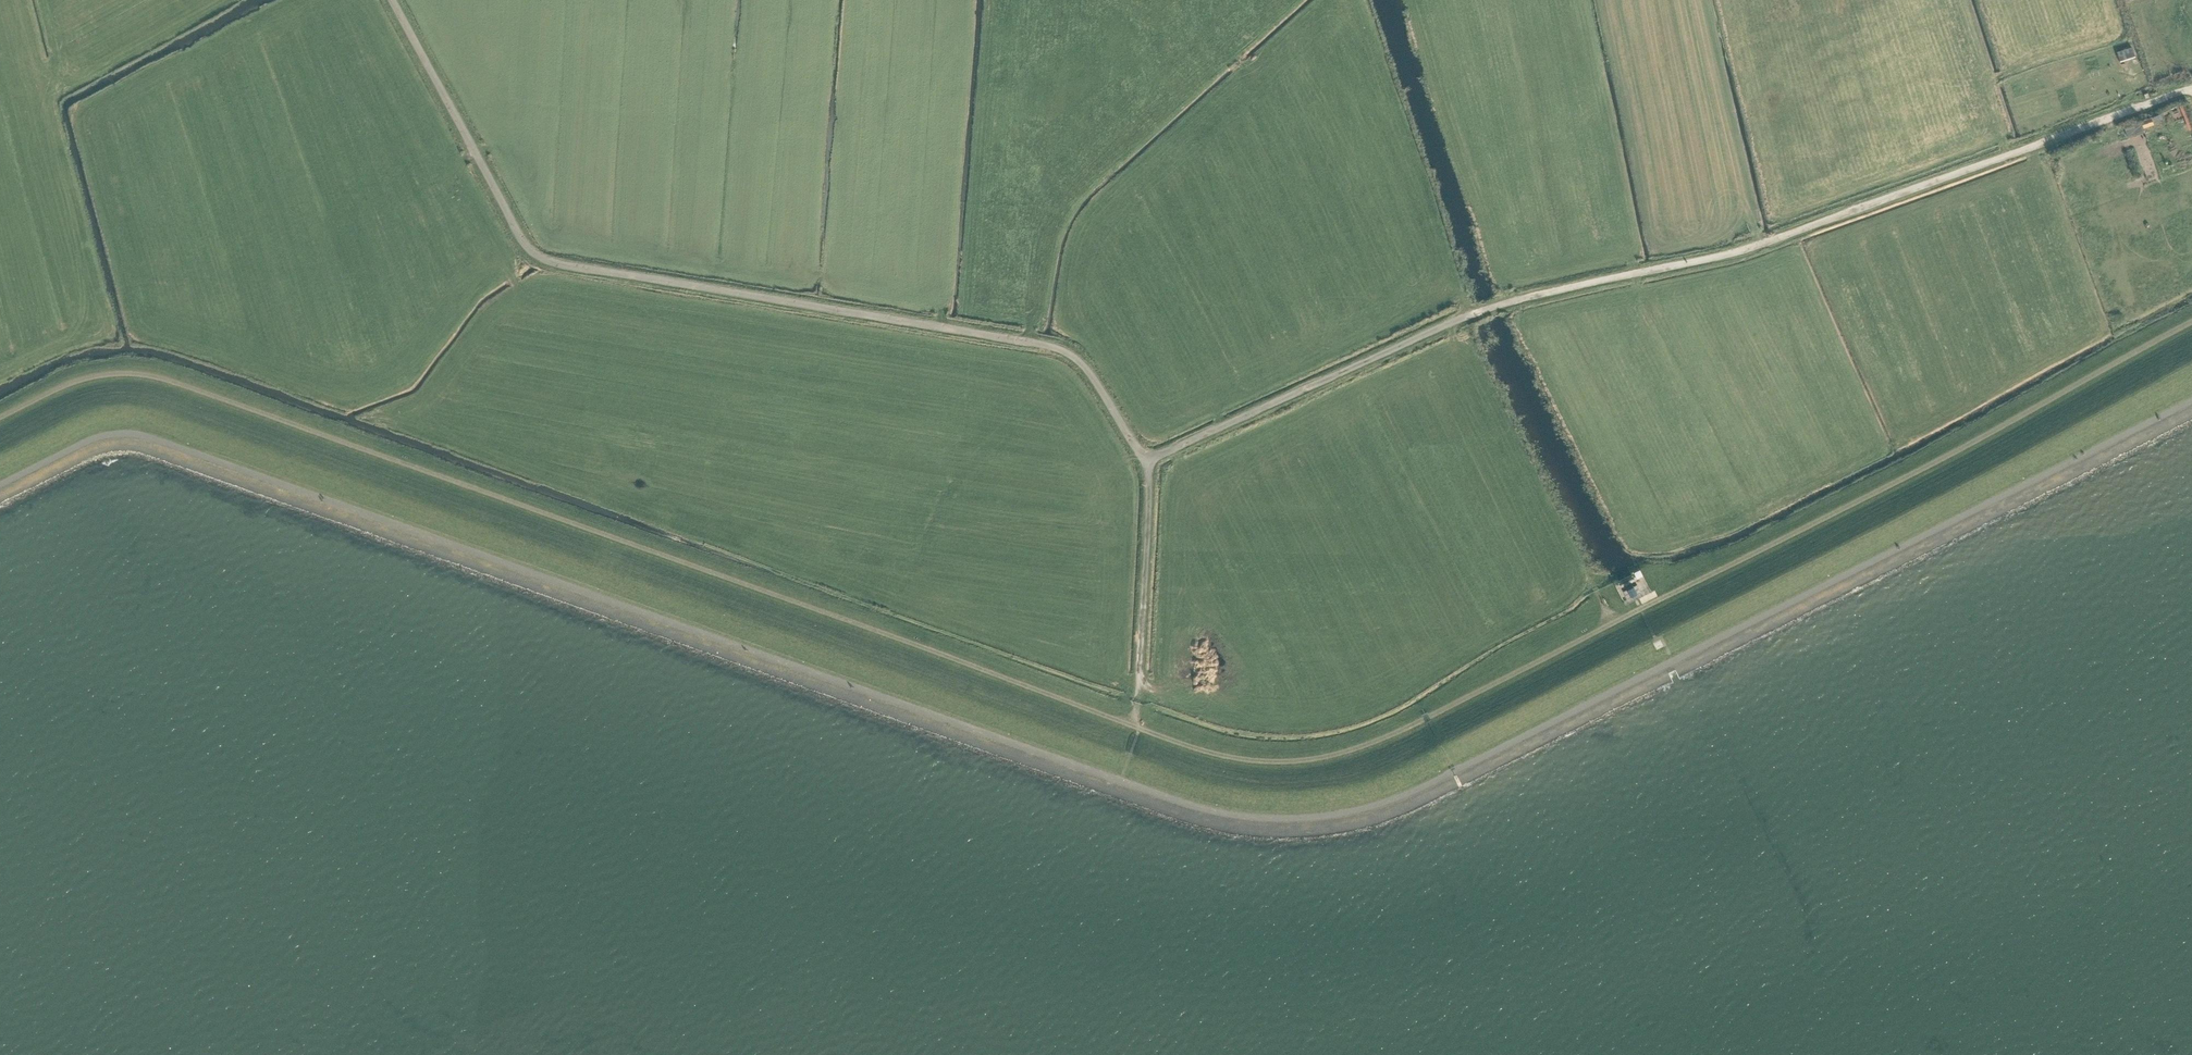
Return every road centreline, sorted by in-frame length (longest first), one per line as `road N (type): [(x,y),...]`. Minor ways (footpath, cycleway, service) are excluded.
road 1 (track): [(2191,88),(1764,243),(1459,319),(1146,461)]
road 2 (track): [(1146,461),(1087,369),(1047,345),(566,266),(531,251),(392,0)]
road 3 (track): [(1129,724),(1138,700),(1146,461)]

